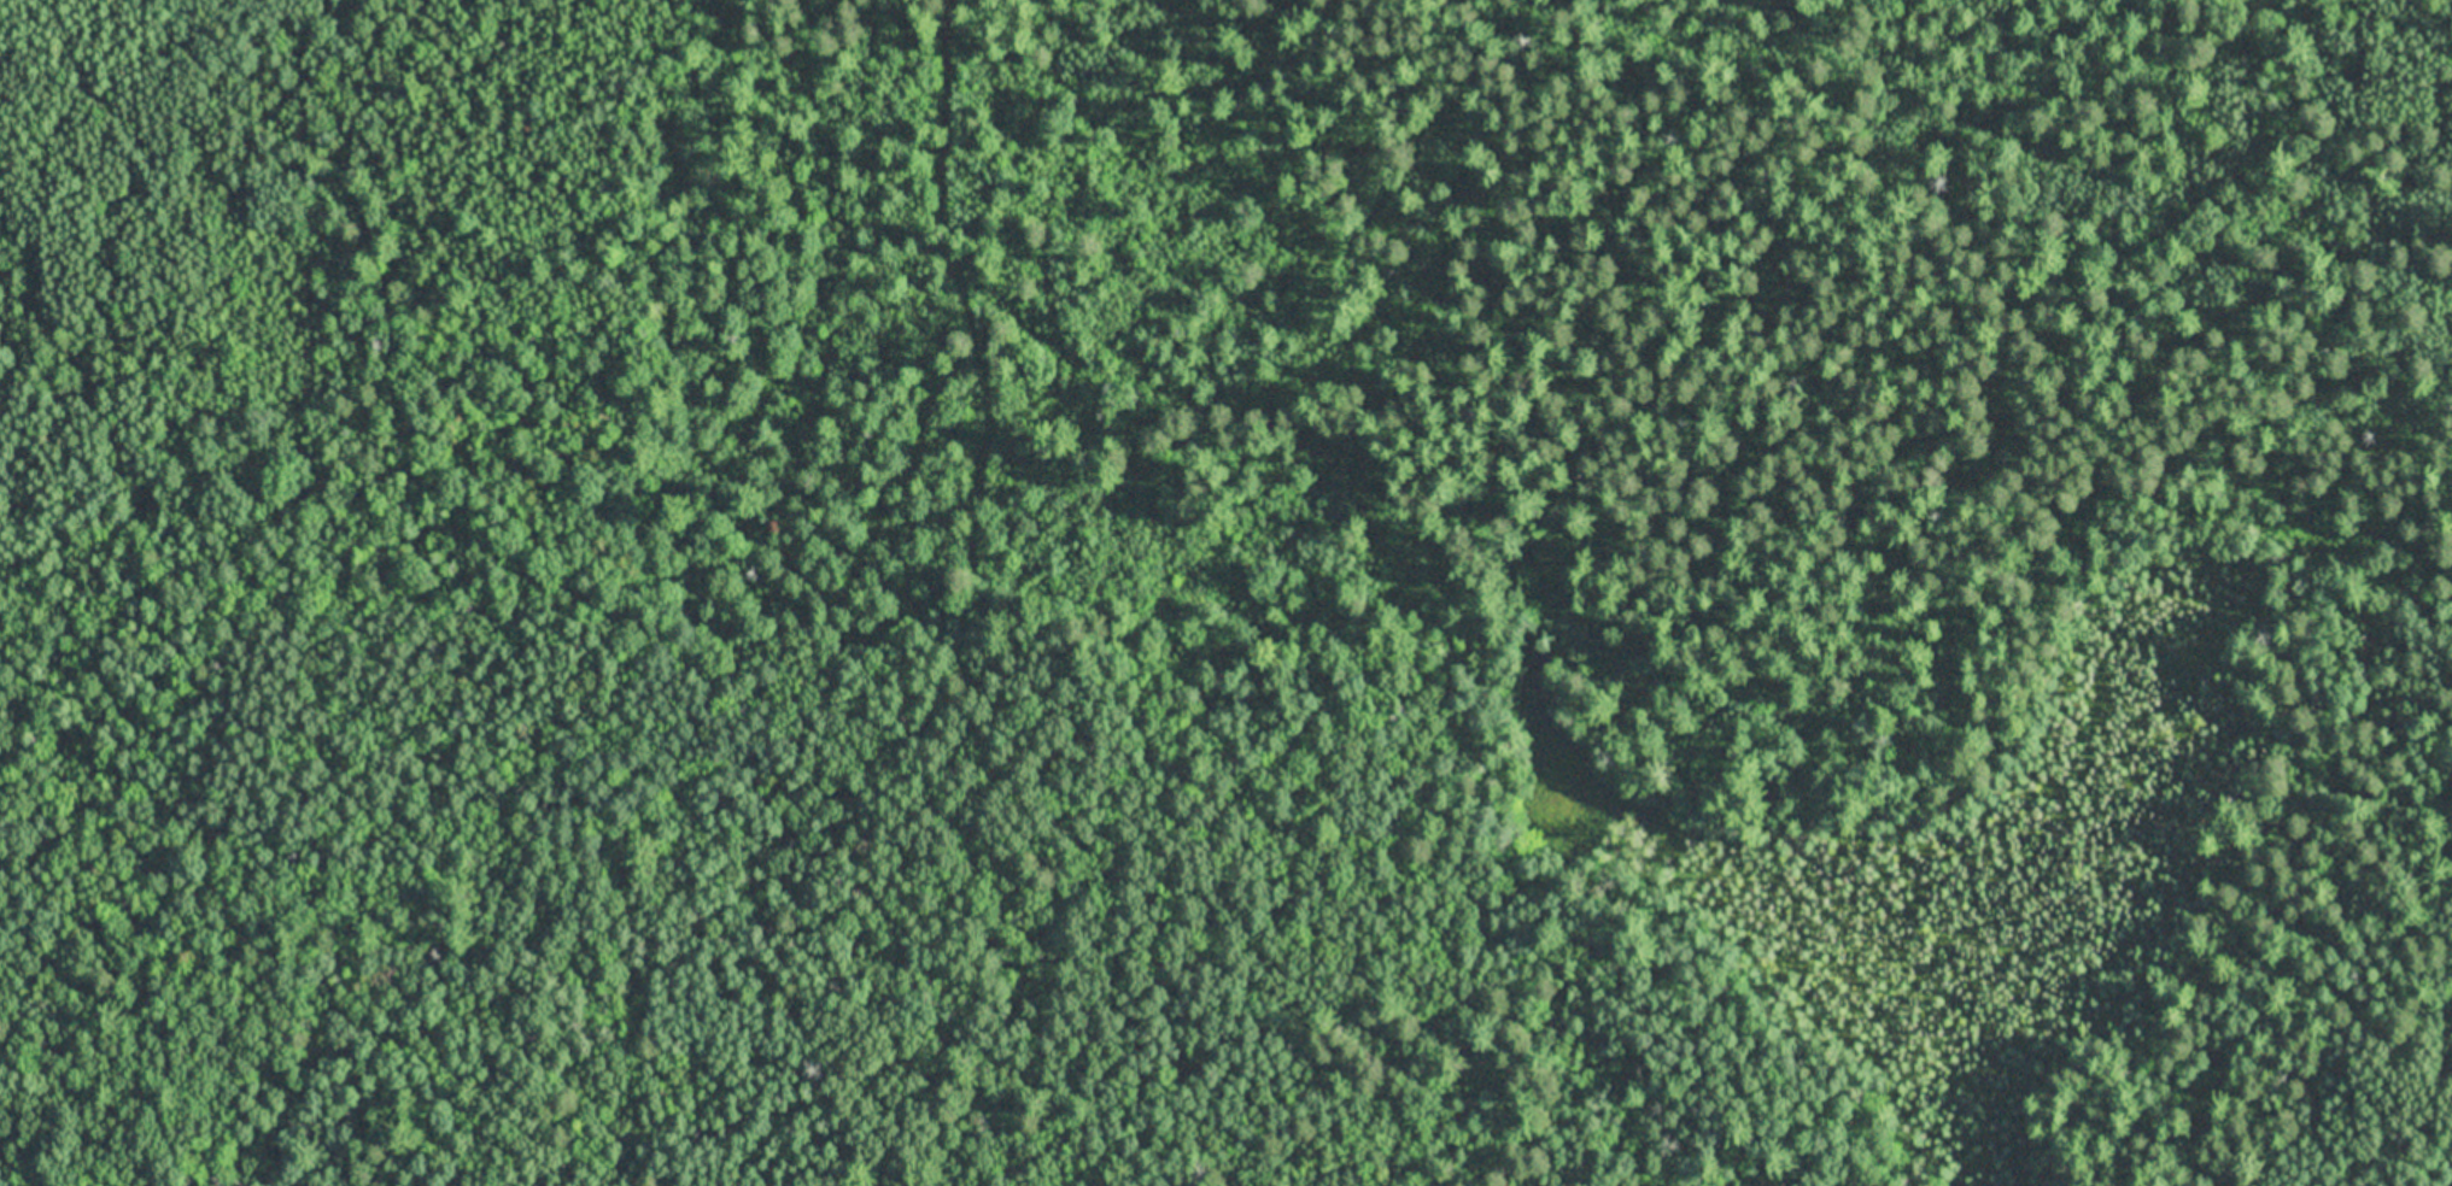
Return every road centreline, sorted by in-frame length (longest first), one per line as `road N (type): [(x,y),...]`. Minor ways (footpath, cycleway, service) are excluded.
road 1 (residential): [(2451,973),(2421,1022),(2435,1185)]

